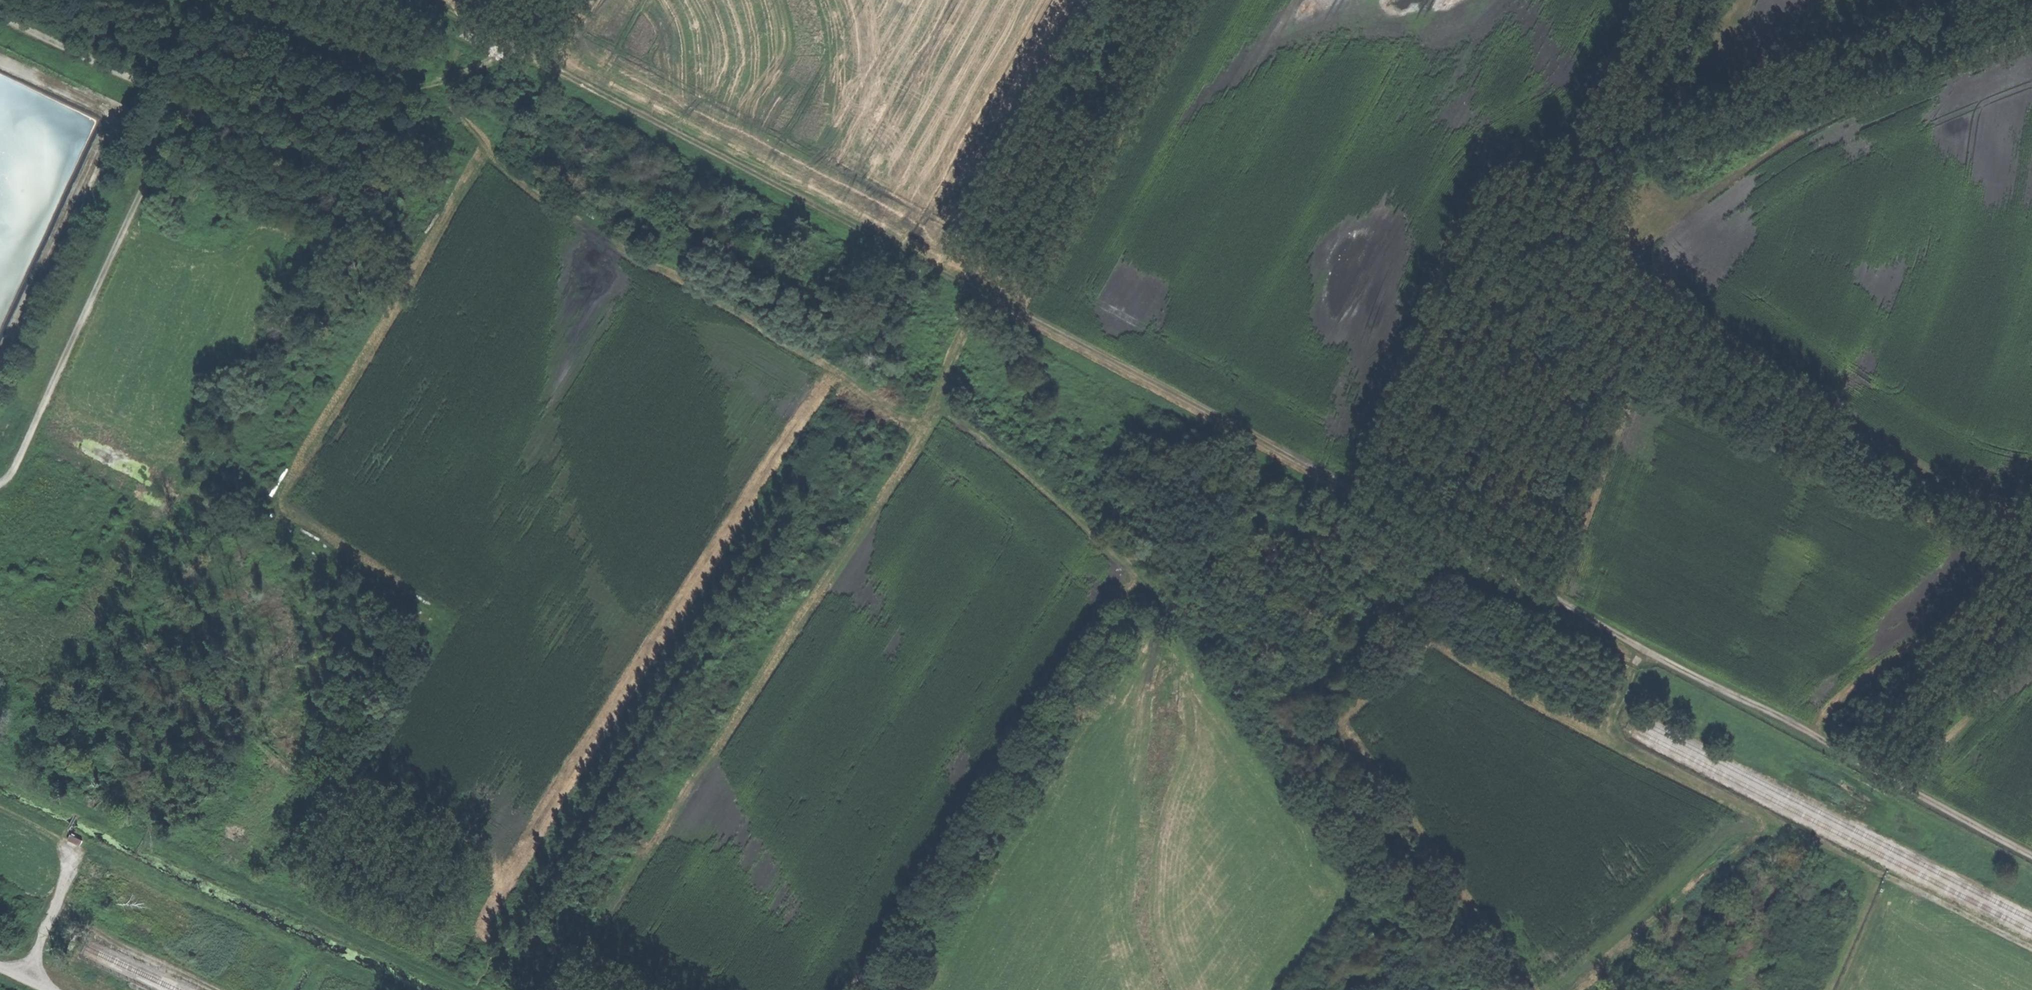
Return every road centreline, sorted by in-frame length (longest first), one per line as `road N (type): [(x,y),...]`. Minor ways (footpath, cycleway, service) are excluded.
road 1 (track): [(2031,856),(946,277)]
road 2 (track): [(0,485),(13,474),(141,193),(174,101),(0,18)]
road 3 (track): [(429,0),(946,277)]
road 4 (track): [(27,980),(74,849),(0,812)]

